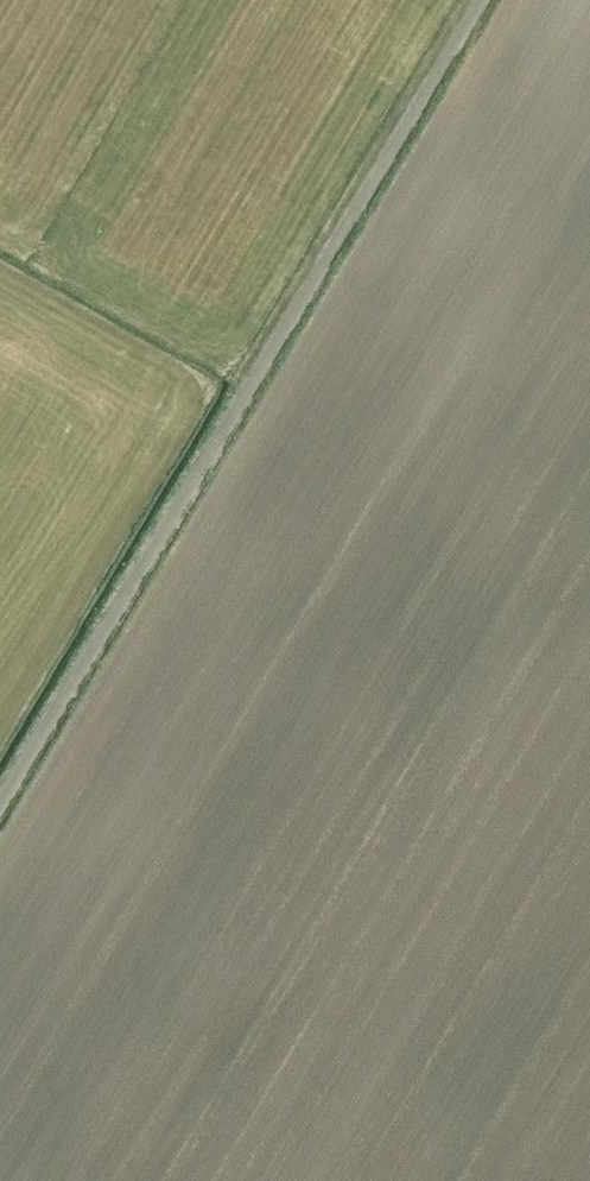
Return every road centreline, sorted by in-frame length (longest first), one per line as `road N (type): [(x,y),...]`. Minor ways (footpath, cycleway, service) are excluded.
road 1 (unclassified): [(0,808),(481,0)]

